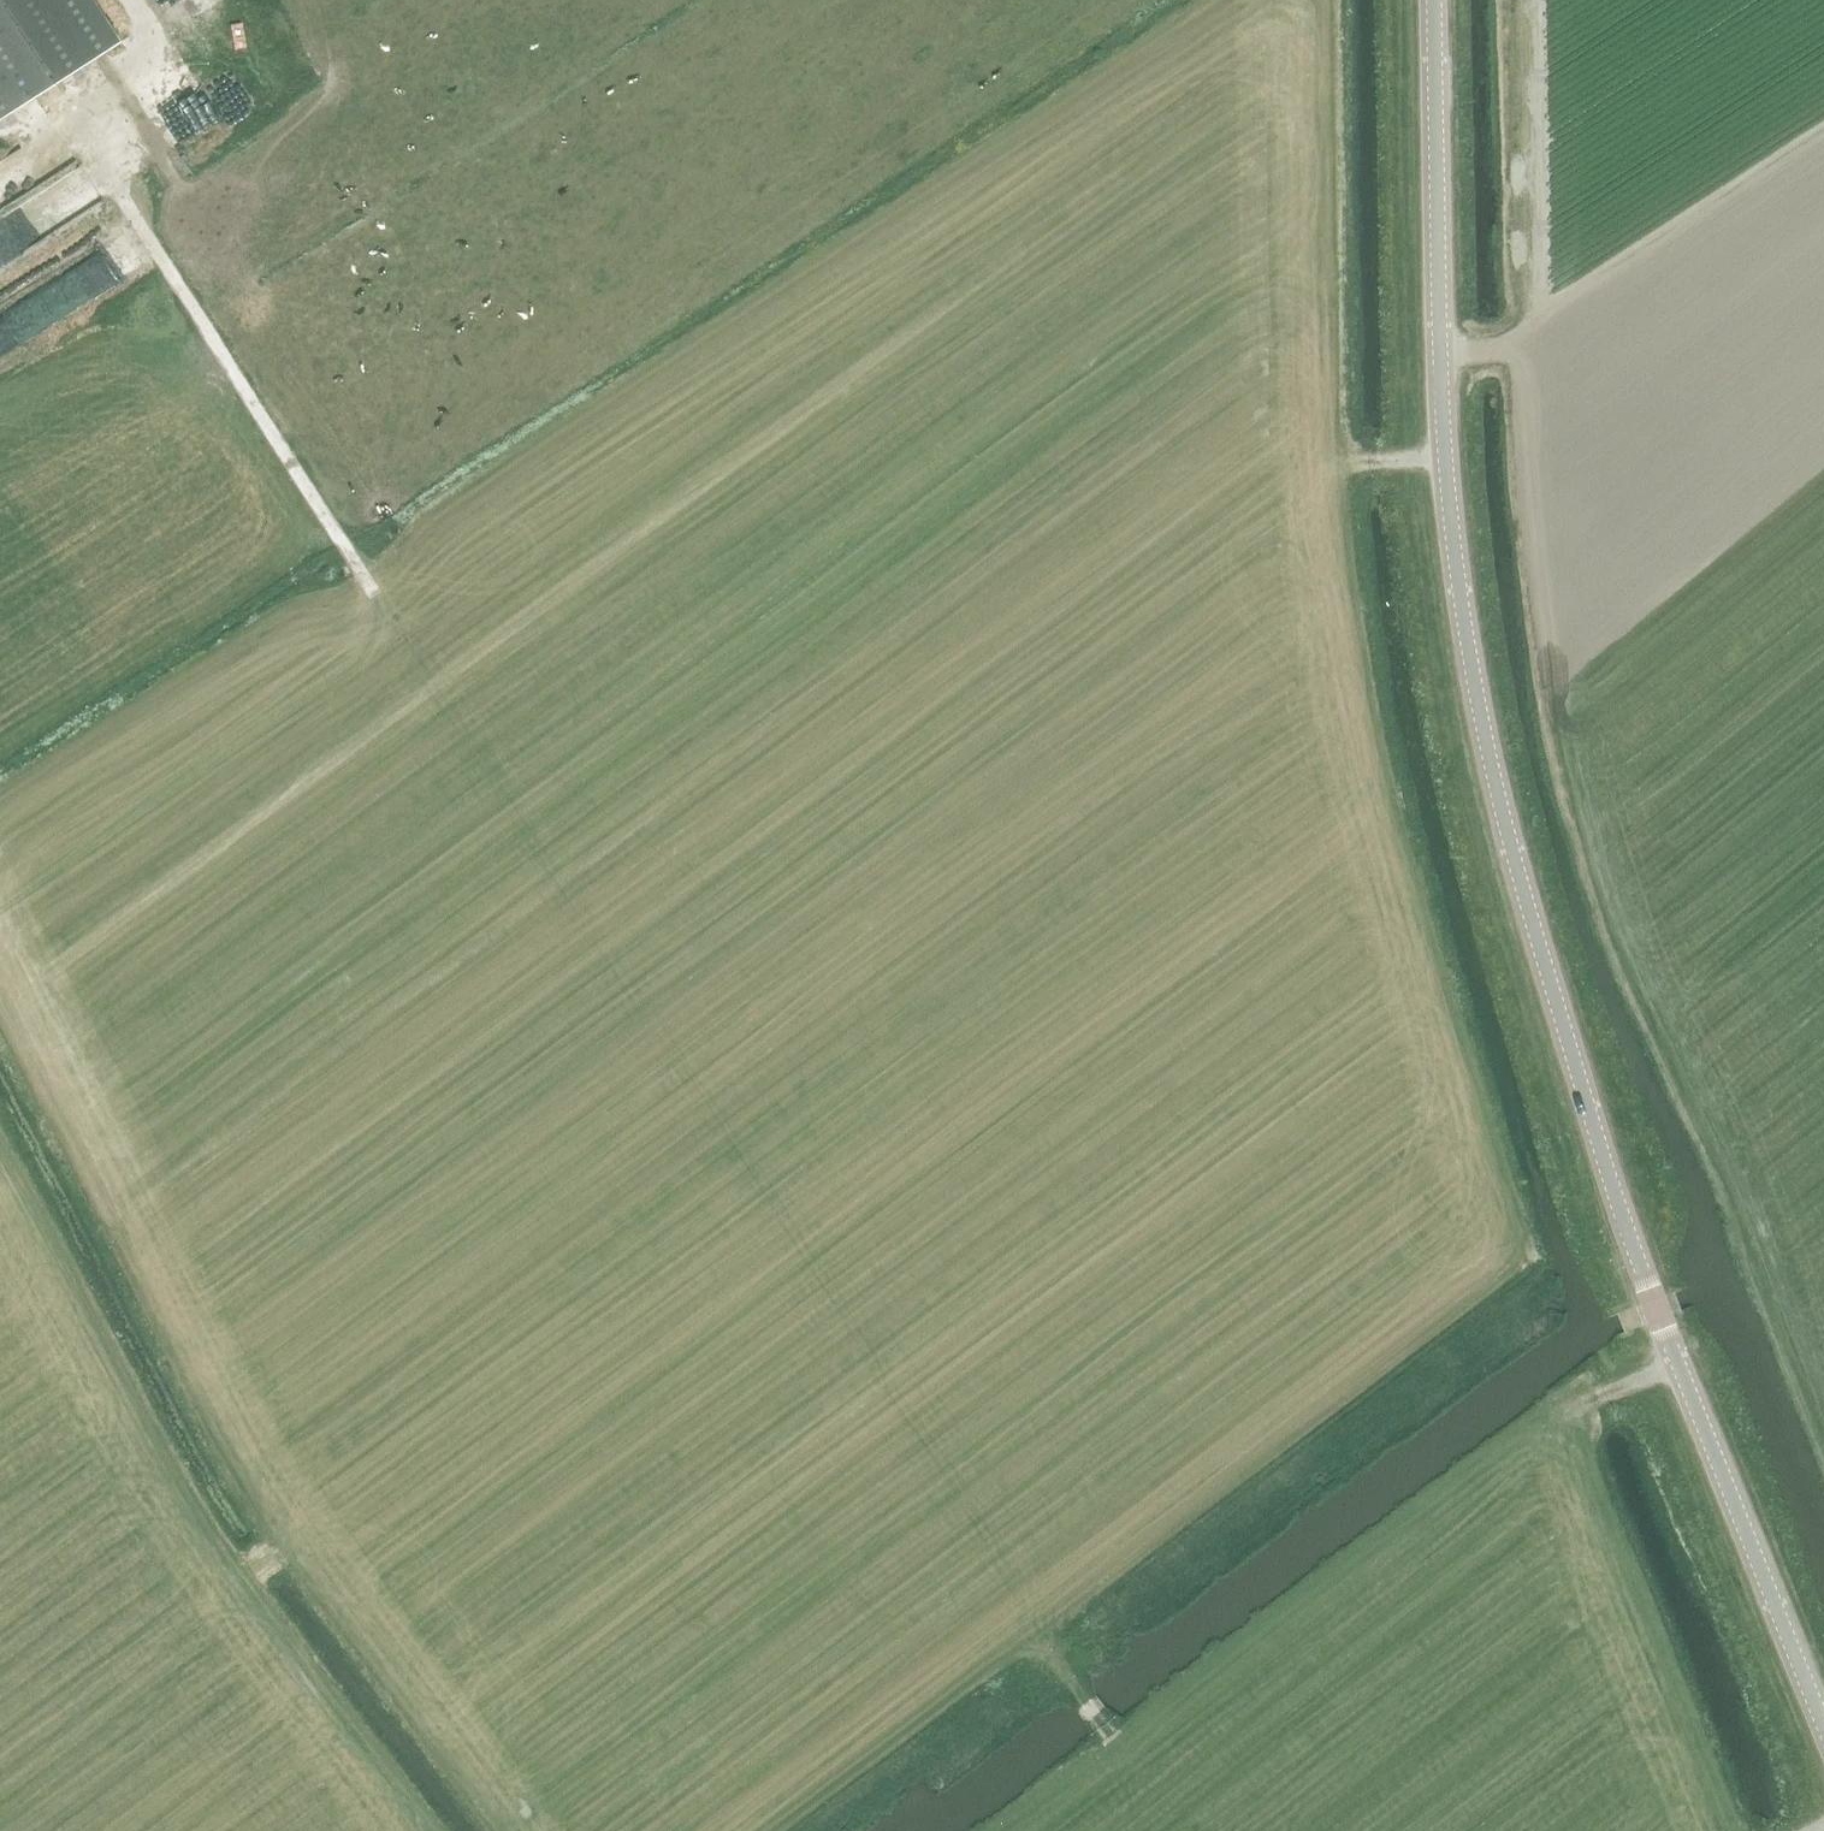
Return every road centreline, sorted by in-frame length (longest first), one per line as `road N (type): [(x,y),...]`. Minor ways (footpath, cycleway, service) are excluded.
road 1 (tertiary): [(1823,1721),(1634,1249),(1494,776),(1465,623),(1446,457),(1434,0)]
road 2 (track): [(128,0),(146,29),(127,190),(407,637)]

